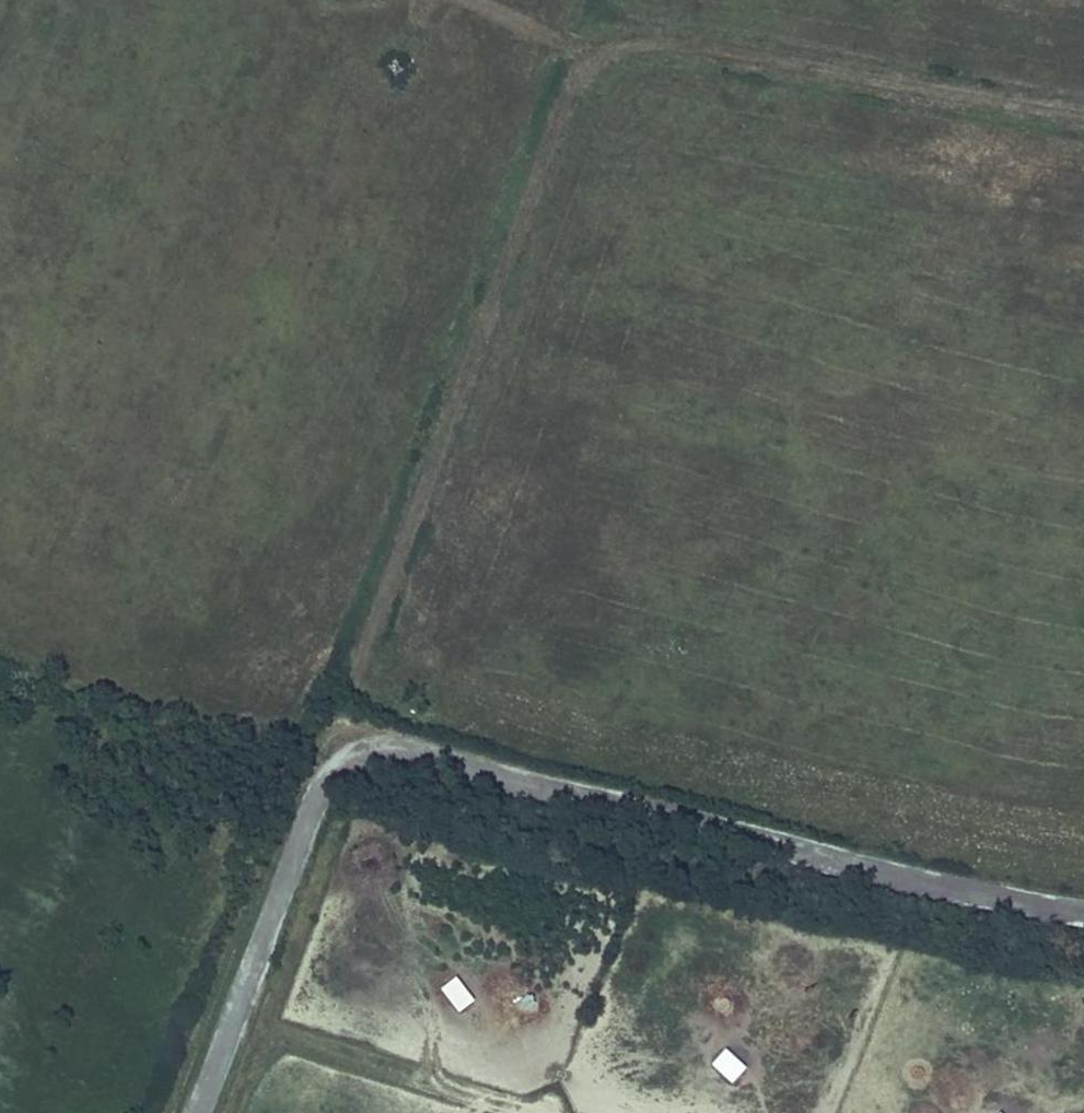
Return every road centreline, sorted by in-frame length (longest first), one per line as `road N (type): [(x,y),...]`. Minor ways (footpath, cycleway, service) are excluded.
road 1 (track): [(198,1112),(319,786),(357,753),(420,754),(899,877),(1083,913)]
road 2 (track): [(1083,109),(673,36),(563,38),(496,0)]

